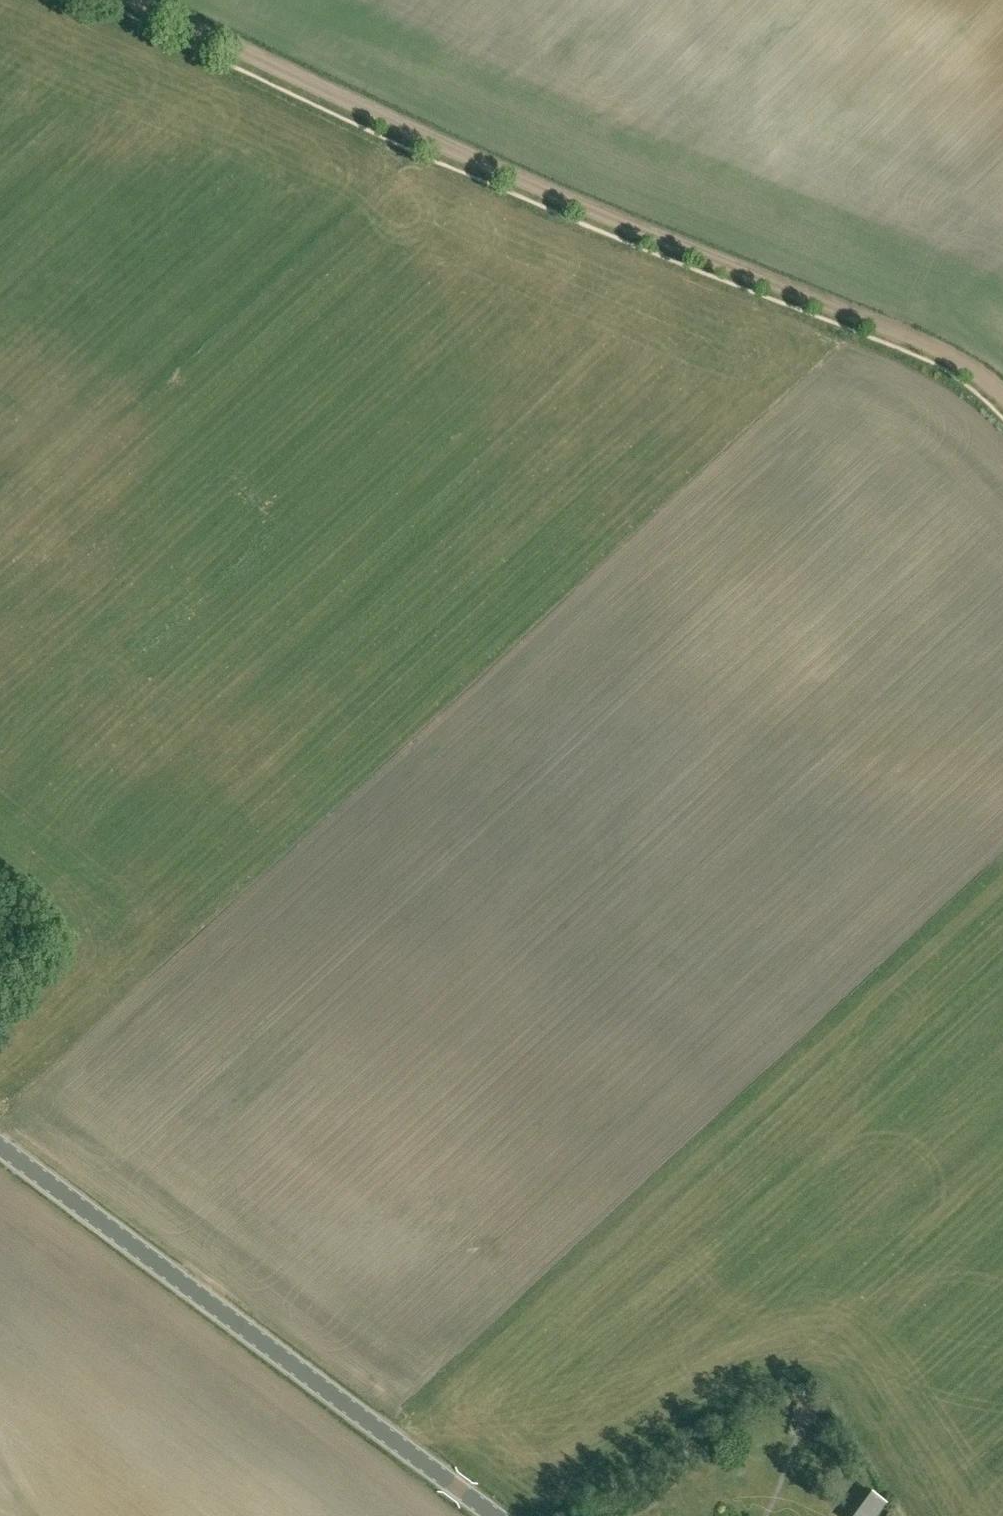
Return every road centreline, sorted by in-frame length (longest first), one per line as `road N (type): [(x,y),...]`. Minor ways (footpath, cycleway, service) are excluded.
road 1 (track): [(146,0),(939,362),(1002,429)]
road 2 (unclassified): [(493,1515),(0,1142)]

